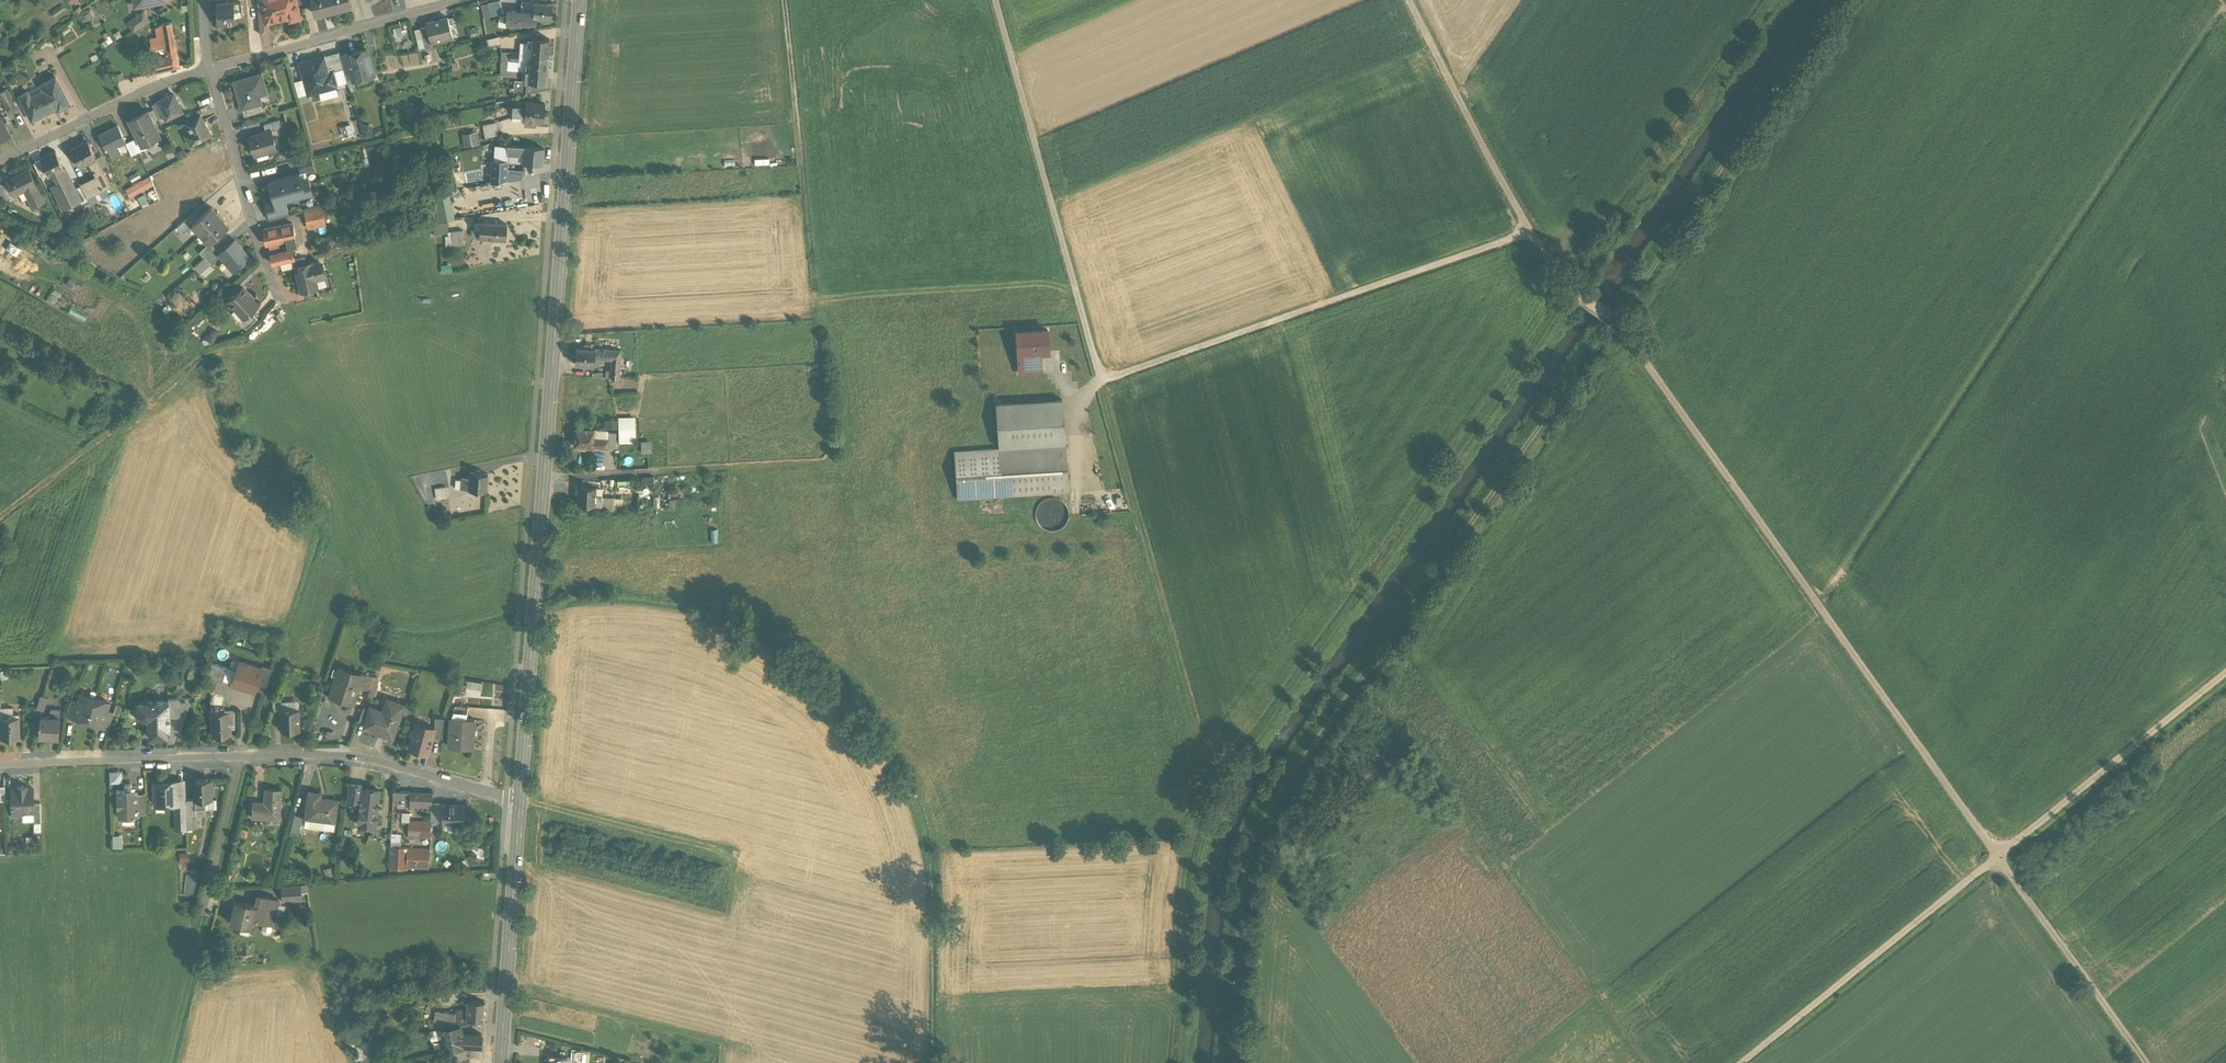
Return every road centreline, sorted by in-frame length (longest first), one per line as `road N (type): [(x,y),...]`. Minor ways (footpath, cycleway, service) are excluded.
road 1 (track): [(1624,332),(2149,1062)]
road 2 (track): [(1530,237),(1106,385),(997,0)]
road 3 (track): [(1624,332),(1262,838),(1235,1062)]
road 4 (primary): [(521,801),(580,0)]
road 5 (track): [(1179,1062),(1189,907),(1215,766),(1106,385)]
road 6 (track): [(790,0),(856,685)]
road 7 (track): [(1747,1062),(2225,673)]
road 8 (residential): [(0,765),(354,757),(521,801)]
road 9 (track): [(1410,0),(1530,237),(1588,306),(1624,332)]
road 10 (track): [(1846,0),(1624,332)]
road 11 (track): [(1640,1062),(1456,811)]
road 12 (track): [(746,744),(728,1031)]
road 13 (residential): [(208,70),(467,0)]
road 14 (track): [(209,364),(0,532)]
road 15 (primary): [(501,1062),(521,801)]
road 16 (residential): [(208,70),(285,306)]
road 17 (residential): [(0,163),(156,85),(208,70)]
road 18 (track): [(738,862),(521,801)]
road 19 (track): [(835,462),(665,472)]
road 20 (track): [(174,1062),(203,913)]

